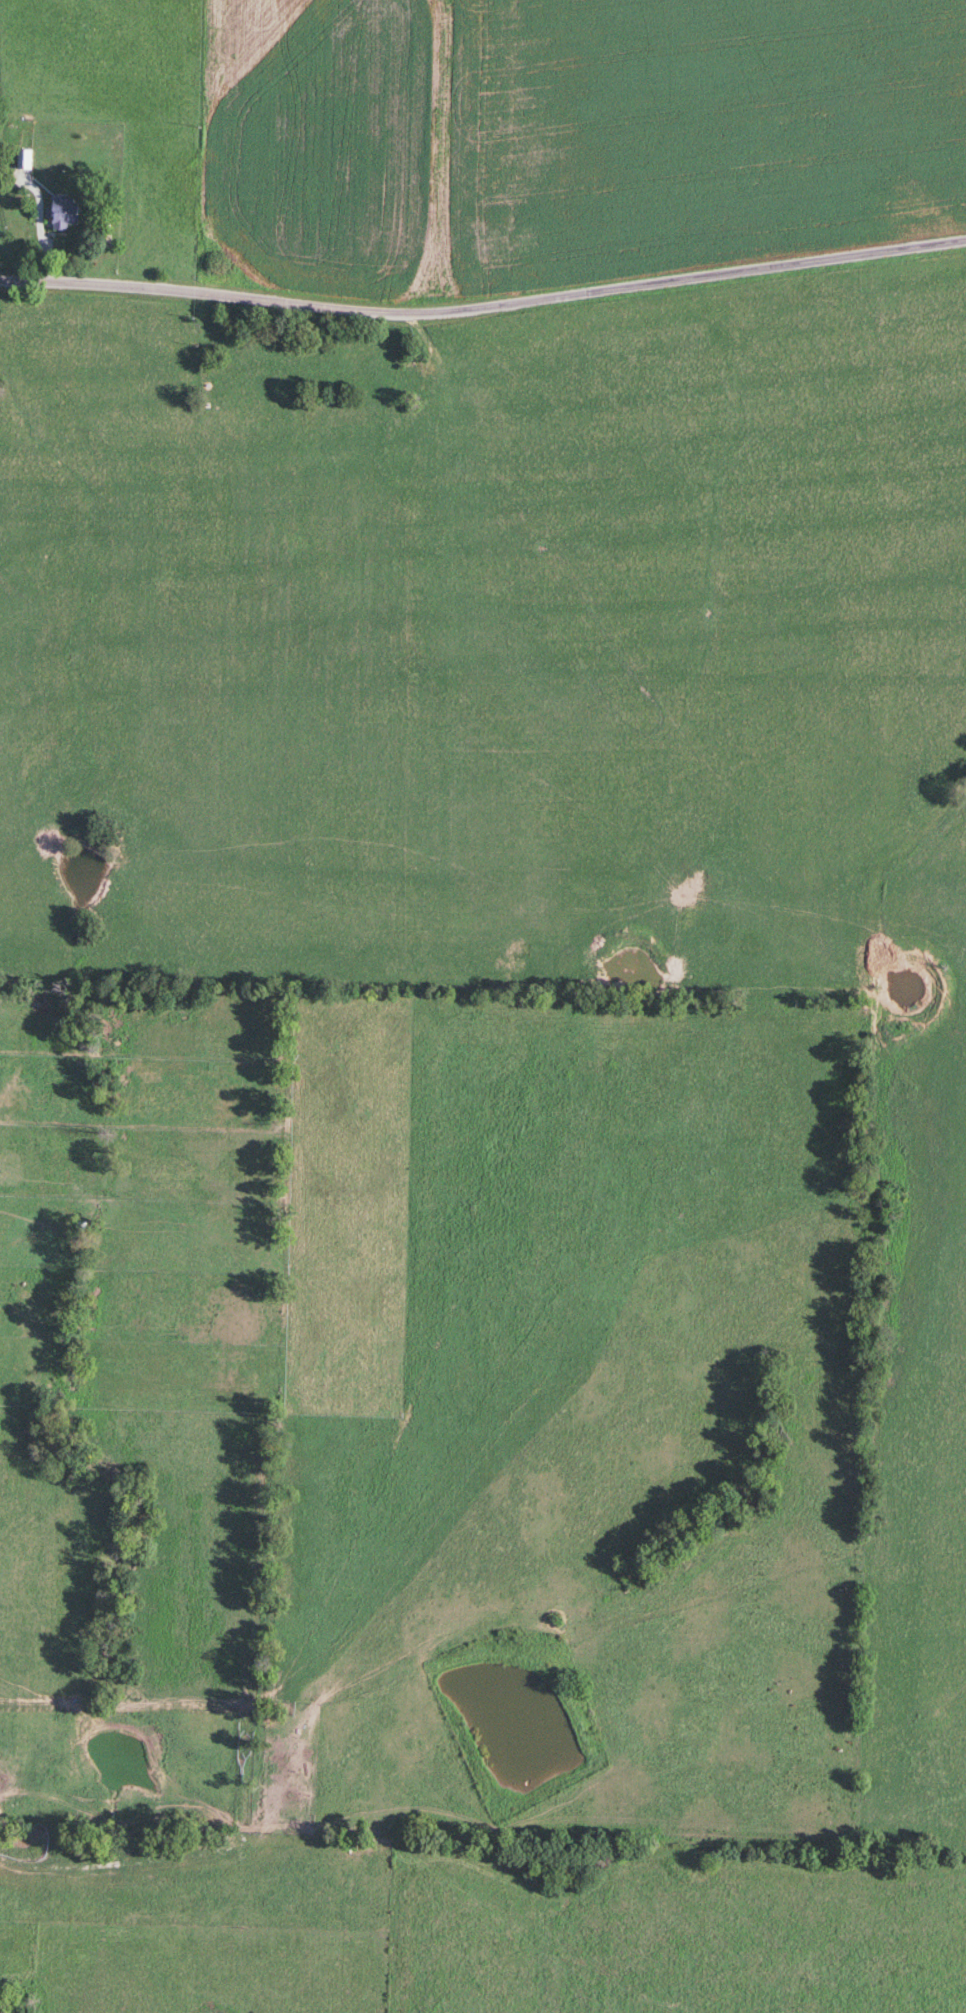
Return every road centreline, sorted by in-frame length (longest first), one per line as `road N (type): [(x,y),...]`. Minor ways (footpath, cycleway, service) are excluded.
road 1 (residential): [(0,282),(170,288),(420,313),(965,241)]

